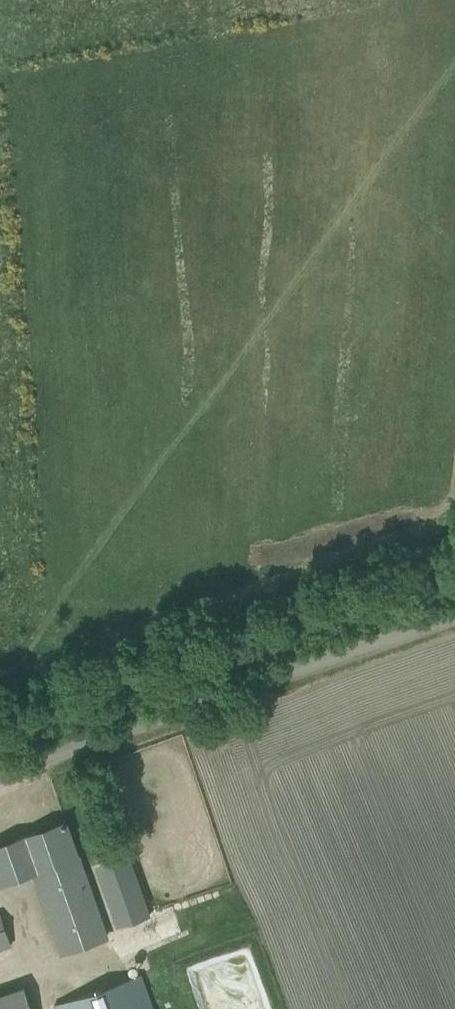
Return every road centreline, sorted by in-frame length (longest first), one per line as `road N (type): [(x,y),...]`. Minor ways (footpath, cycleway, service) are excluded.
road 1 (unclassified): [(0,768),(454,609)]

